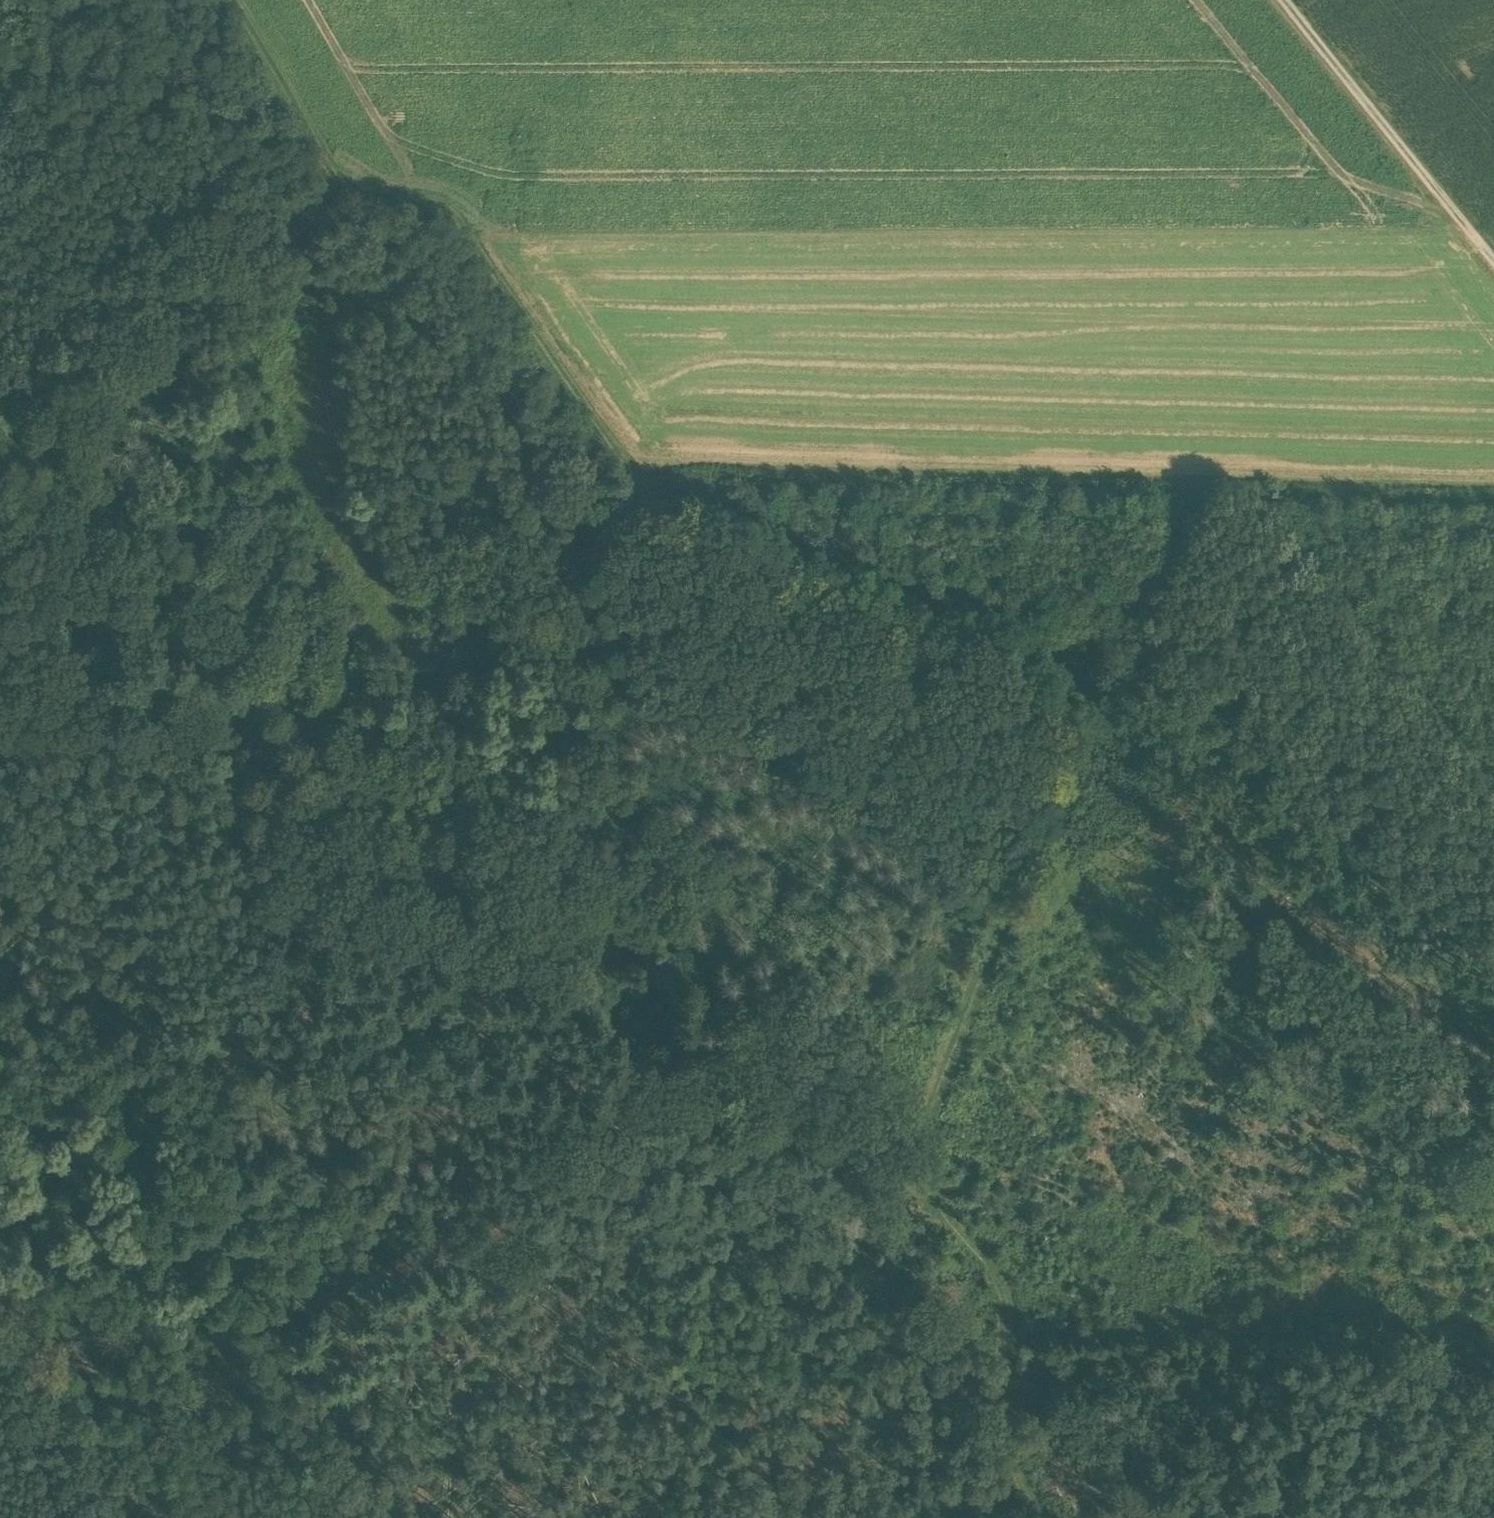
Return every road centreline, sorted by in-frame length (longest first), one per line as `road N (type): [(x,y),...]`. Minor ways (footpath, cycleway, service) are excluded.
road 1 (track): [(928,1148),(1027,874),(1136,725),(1141,705),(671,493),(458,207),(437,196),(381,203),(351,194),(228,0)]
road 2 (track): [(1045,1517),(1026,1491),(1004,1382),(1001,1286),(928,1148)]
road 3 (track): [(1493,265),(1276,0)]

